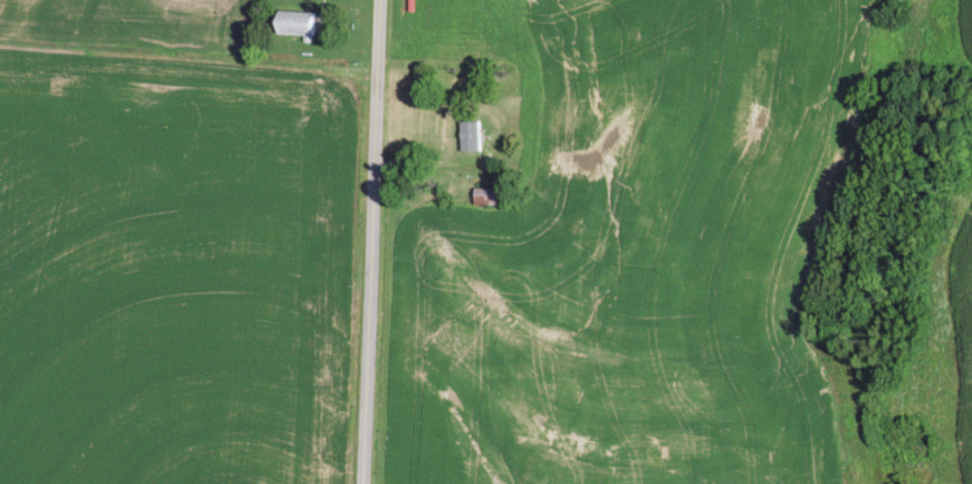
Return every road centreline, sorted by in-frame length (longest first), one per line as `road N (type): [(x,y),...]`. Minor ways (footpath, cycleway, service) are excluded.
road 1 (tertiary): [(385,0),(366,483)]
road 2 (residential): [(0,43),(382,55)]

